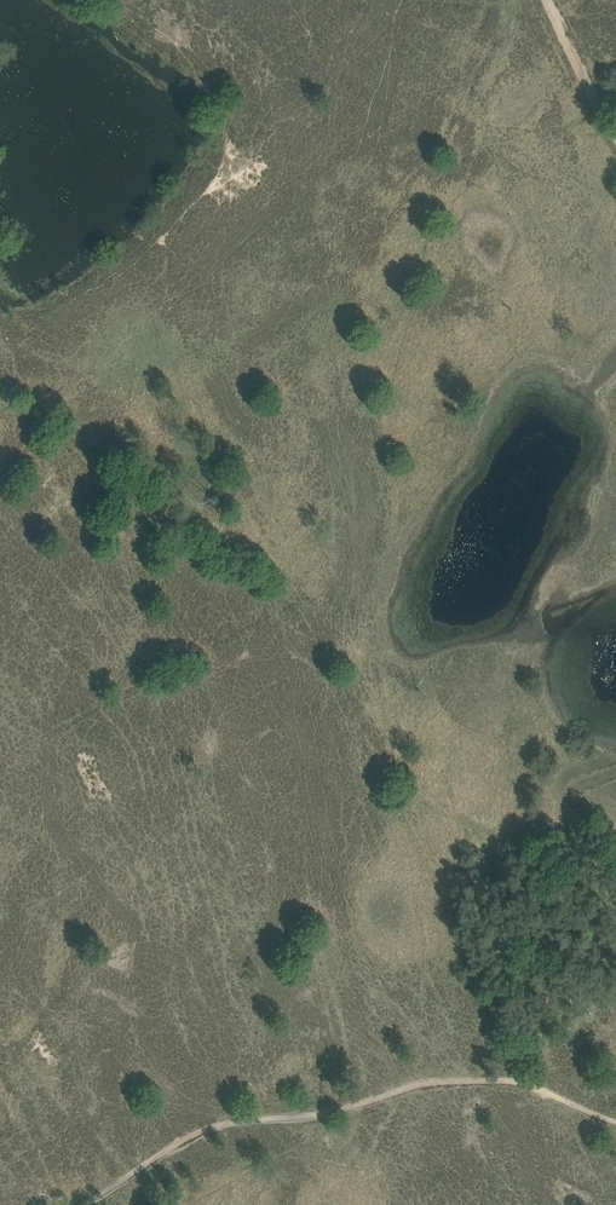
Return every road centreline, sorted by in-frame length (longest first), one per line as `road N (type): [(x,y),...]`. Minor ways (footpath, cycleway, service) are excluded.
road 1 (track): [(544,0),(615,140)]

